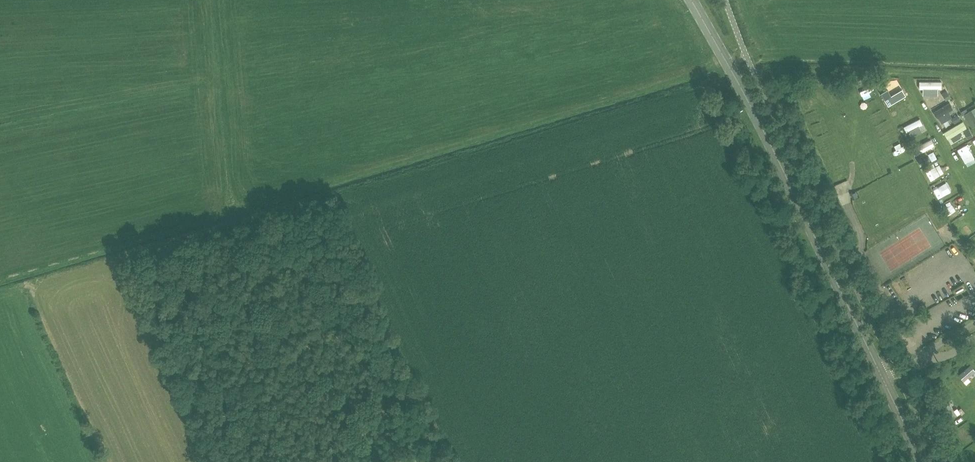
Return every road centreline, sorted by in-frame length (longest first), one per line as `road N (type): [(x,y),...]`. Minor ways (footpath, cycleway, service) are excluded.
road 1 (secondary): [(924,461),(692,0)]

